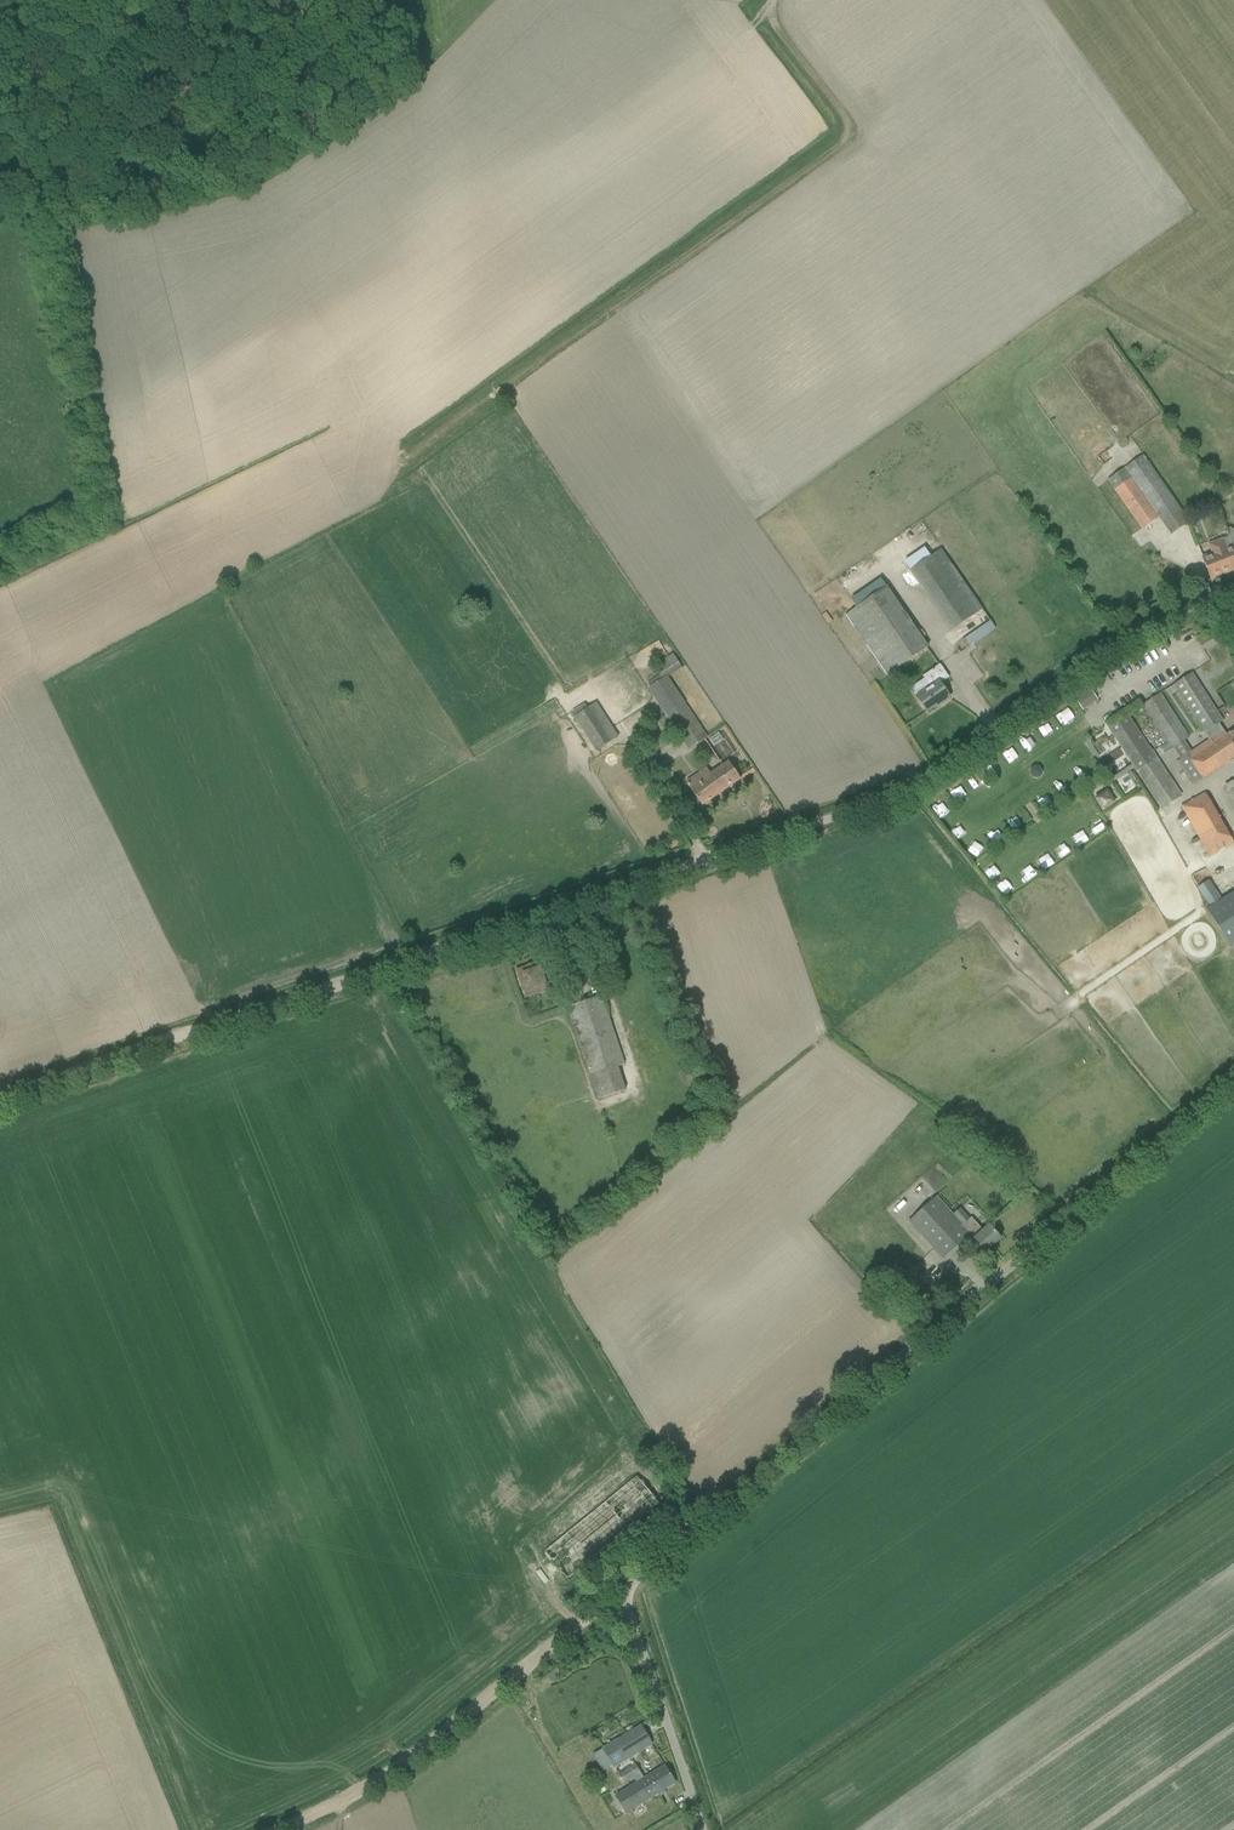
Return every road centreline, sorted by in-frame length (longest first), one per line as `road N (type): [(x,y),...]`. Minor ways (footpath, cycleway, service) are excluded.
road 1 (unclassified): [(699,1829),(627,1619),(634,1578),(1233,1078)]
road 2 (track): [(0,1092),(694,864)]
road 3 (unclassified): [(694,864),(918,782),(1104,650),(1230,595)]
road 4 (track): [(280,1829),(380,1781),(634,1578)]

